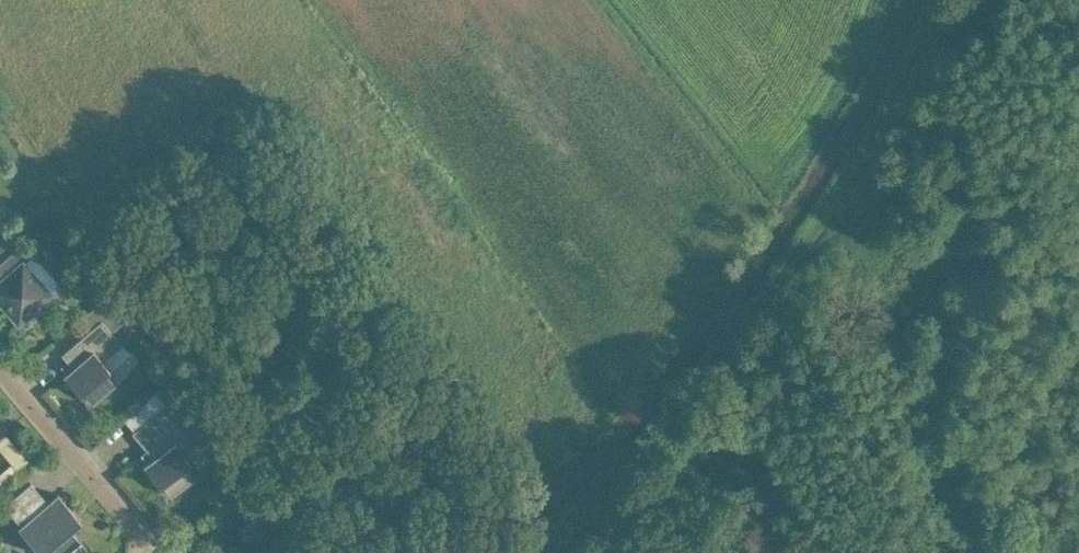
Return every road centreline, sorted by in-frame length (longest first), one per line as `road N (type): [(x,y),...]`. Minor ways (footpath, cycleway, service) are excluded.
road 1 (residential): [(137,552),(128,518),(0,369)]

